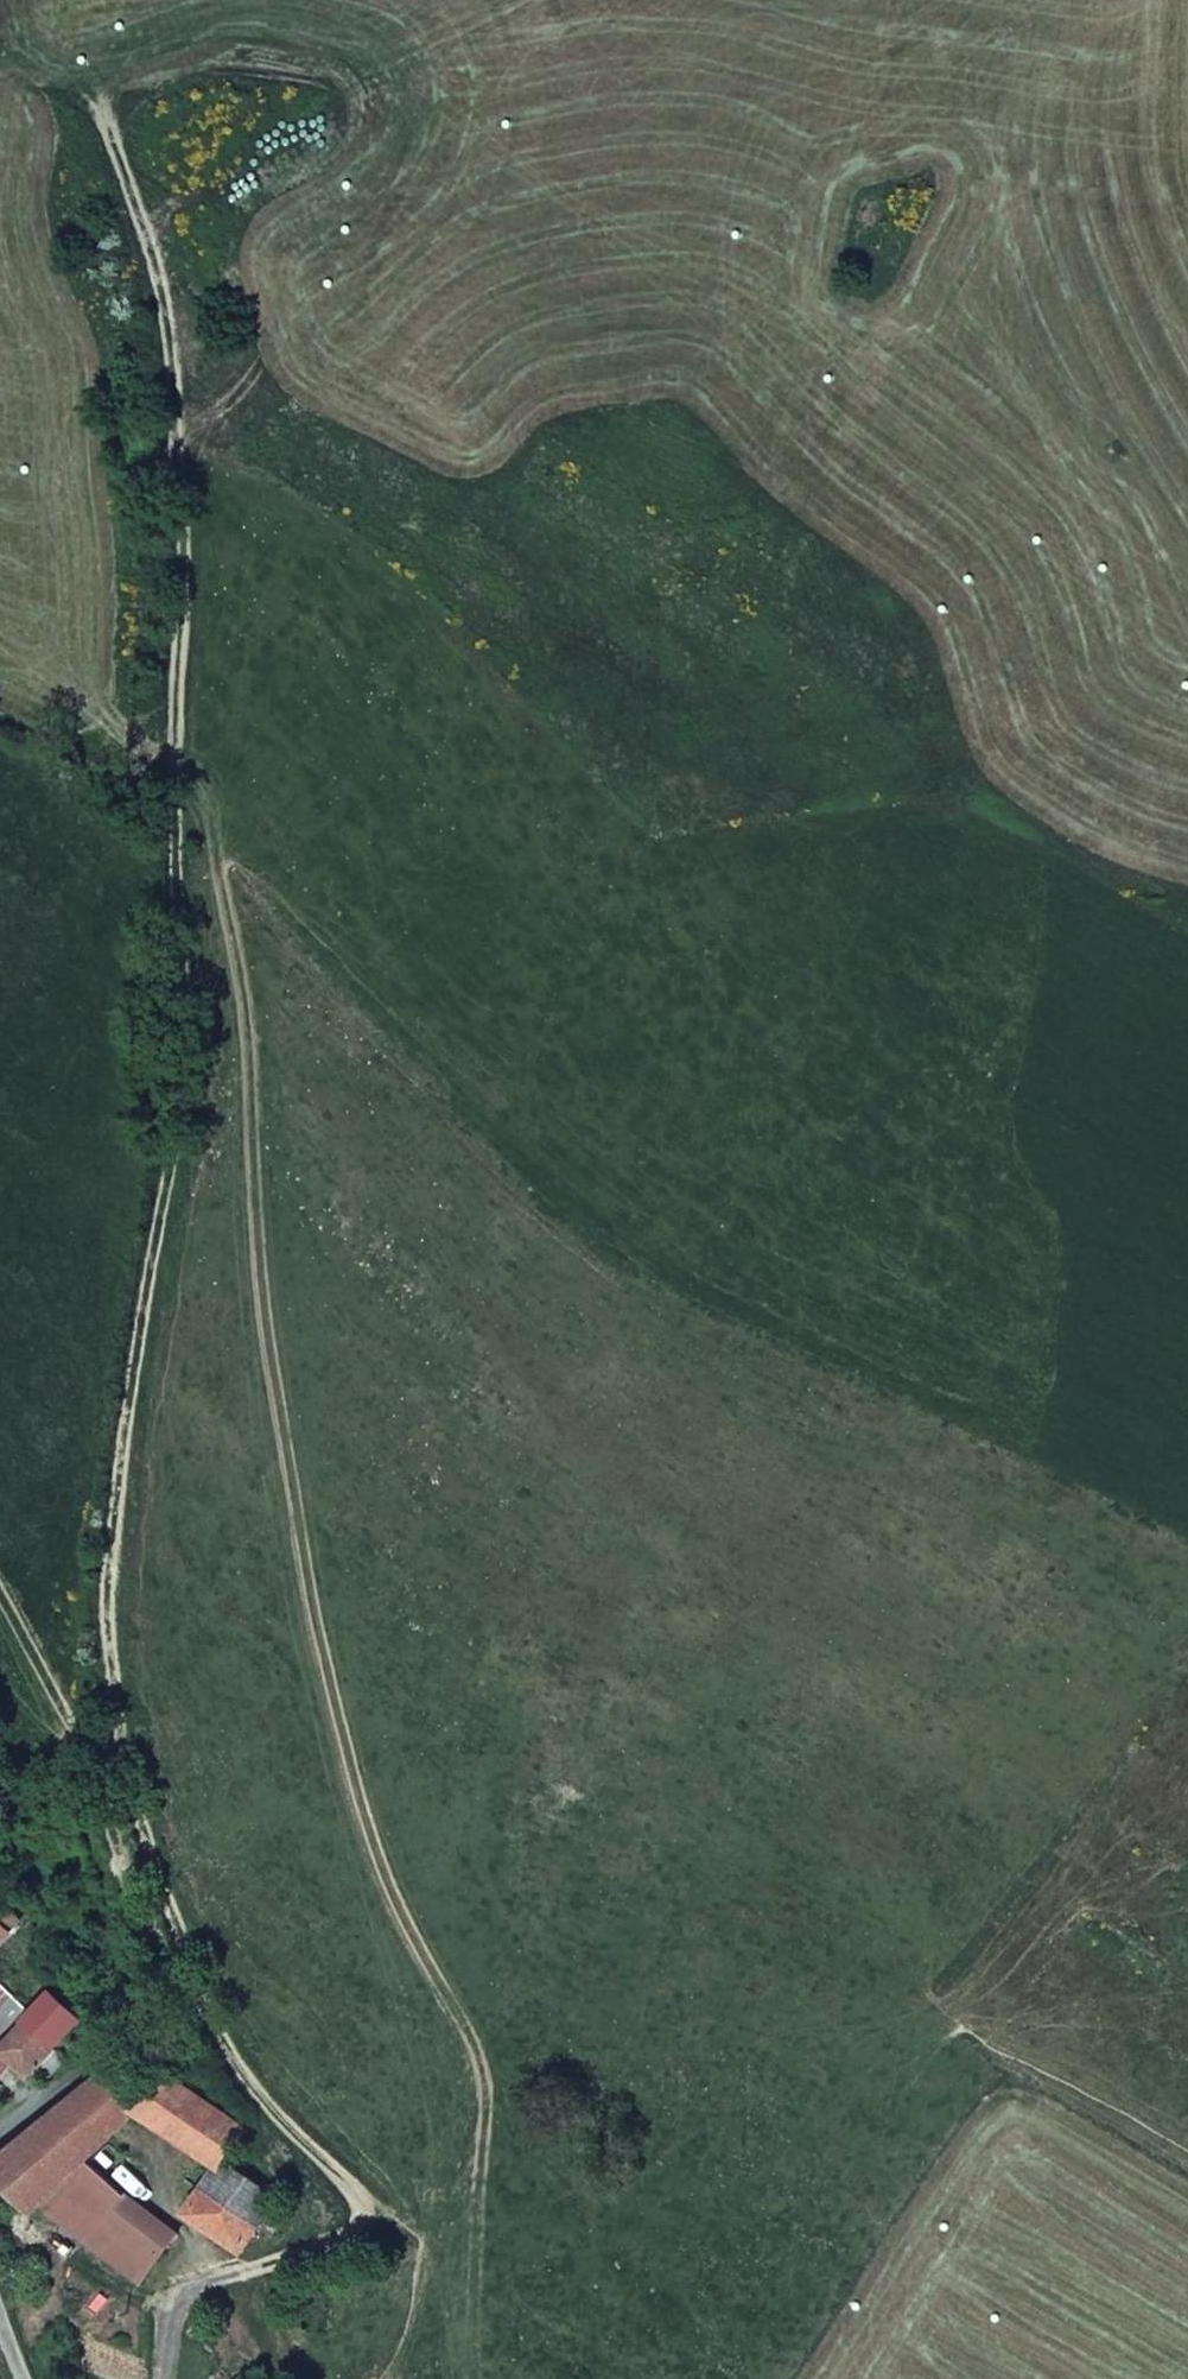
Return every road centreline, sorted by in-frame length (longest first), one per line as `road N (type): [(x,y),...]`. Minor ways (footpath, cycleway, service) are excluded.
road 1 (track): [(63,0),(130,169),(161,385),(139,803),(144,1058),(104,1370),(65,1595),(78,1784),(139,1934),(201,2052),(346,2180),(359,2233),(201,2259),(153,2312),(138,2378)]
road 2 (track): [(78,1784),(91,1986),(69,2043),(0,2110)]

